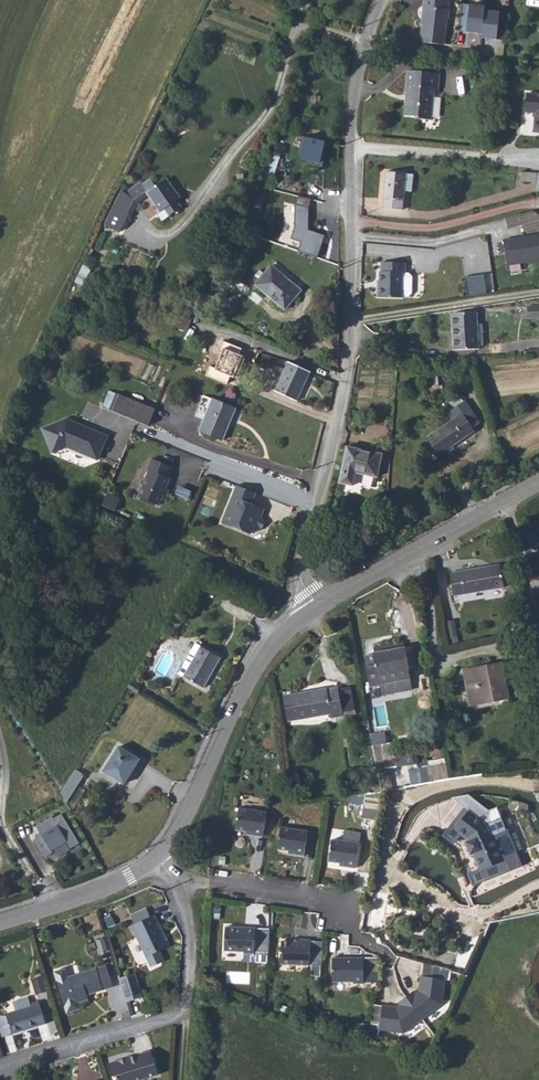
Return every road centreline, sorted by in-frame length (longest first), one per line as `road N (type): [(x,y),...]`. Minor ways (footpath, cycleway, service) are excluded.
road 1 (residential): [(379,0),(354,88),(347,366),(300,574),(315,610)]
road 2 (residential): [(176,883),(191,943),(184,1006),(12,1064),(0,1079)]
road 3 (tertiary): [(155,858),(177,831),(258,663),(315,610)]
road 4 (tertiary): [(315,610),(538,483)]
road 5 (residential): [(176,883),(337,904),(353,934),(391,964)]
road 6 (tertiary): [(0,922),(100,890),(155,858)]

